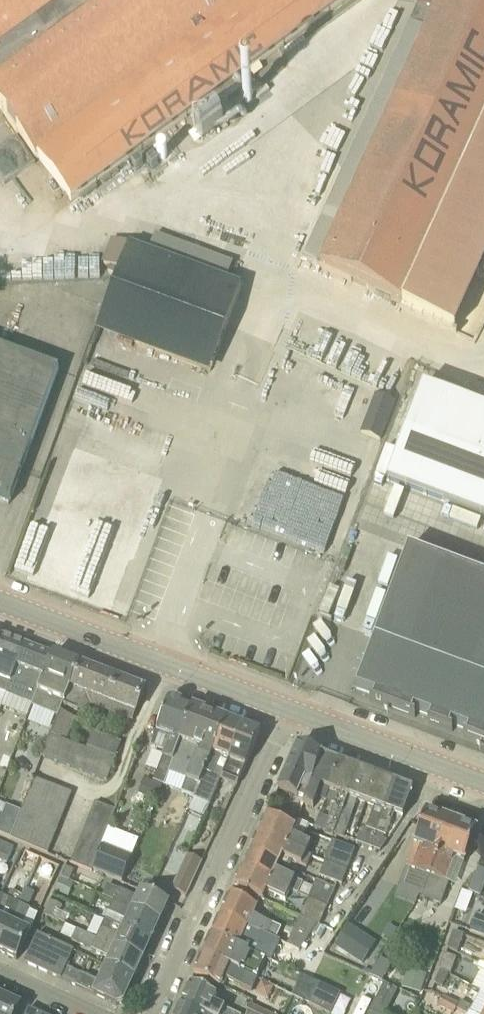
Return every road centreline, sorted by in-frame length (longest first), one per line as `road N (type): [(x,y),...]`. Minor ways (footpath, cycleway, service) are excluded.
road 1 (residential): [(151,1013),(290,711)]
road 2 (tertiary): [(0,603),(290,711)]
road 3 (tertiary): [(483,783),(290,711)]

